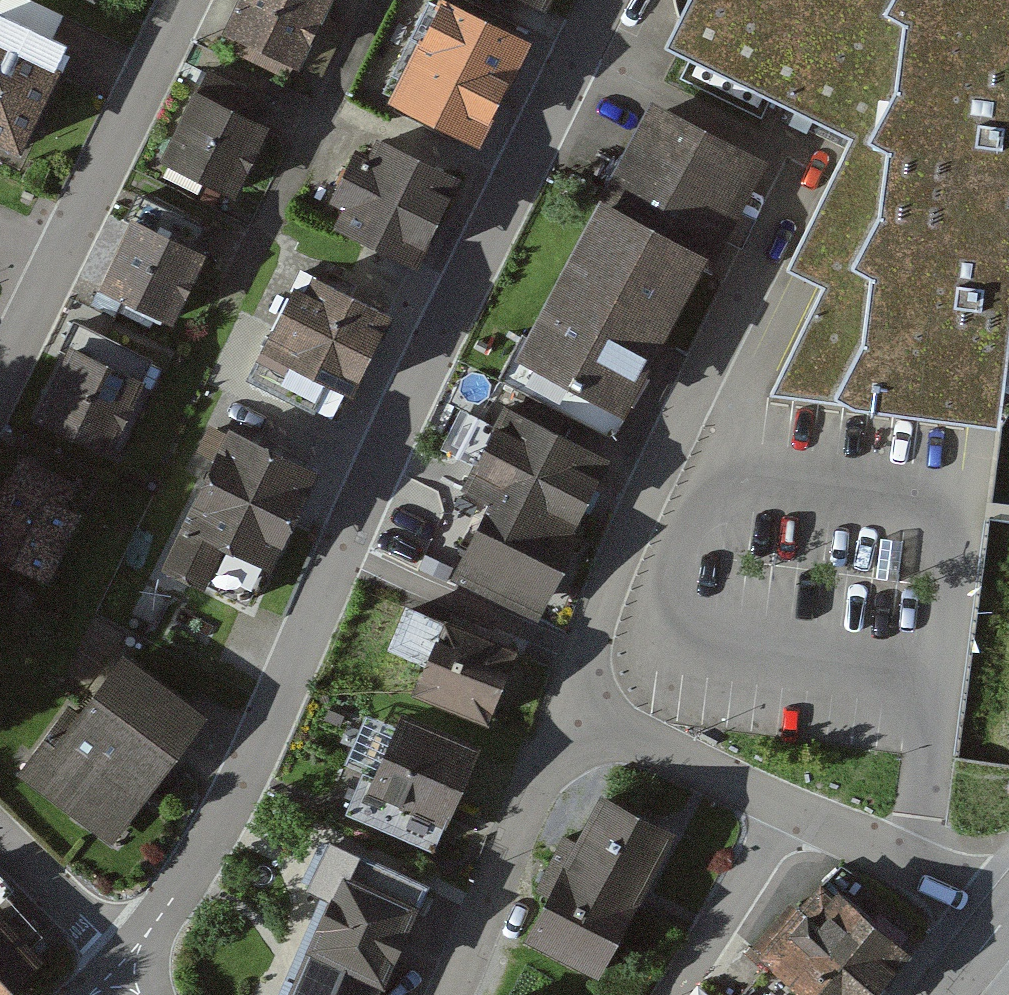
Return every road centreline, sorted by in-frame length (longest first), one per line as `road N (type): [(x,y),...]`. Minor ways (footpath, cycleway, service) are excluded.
road 1 (residential): [(605,0),(207,836),(124,976)]
road 2 (residential): [(585,713),(589,657),(623,547),(801,180)]
road 3 (residential): [(185,0),(0,379)]
road 4 (residential): [(449,994),(543,769),(585,713)]
road 5 (residential): [(1006,917),(976,894),(786,807)]
road 6 (residential): [(786,807),(585,713)]
road 7 (residential): [(786,807),(673,994)]
road 8 (residential): [(0,837),(103,935),(124,976)]

